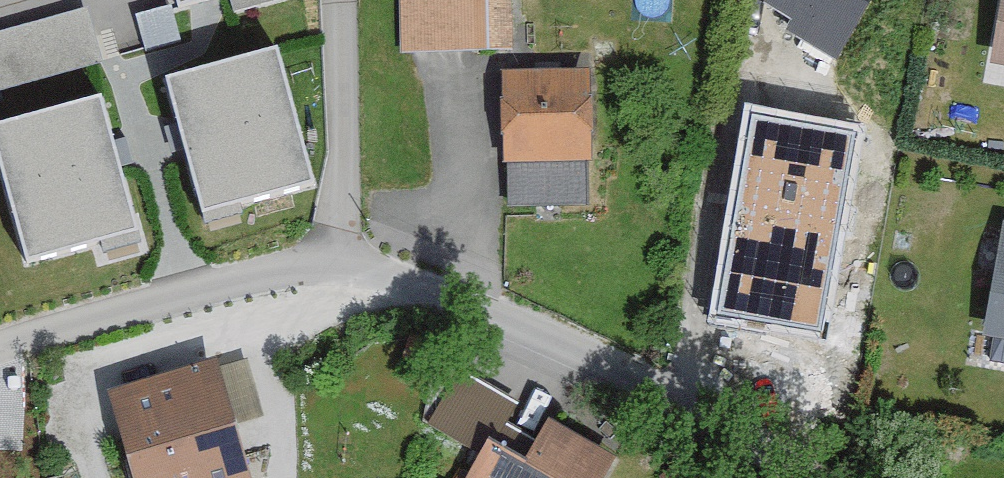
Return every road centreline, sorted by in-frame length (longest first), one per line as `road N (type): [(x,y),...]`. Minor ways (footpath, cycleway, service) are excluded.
road 1 (residential): [(0,349),(335,257),(466,310),(806,477)]

